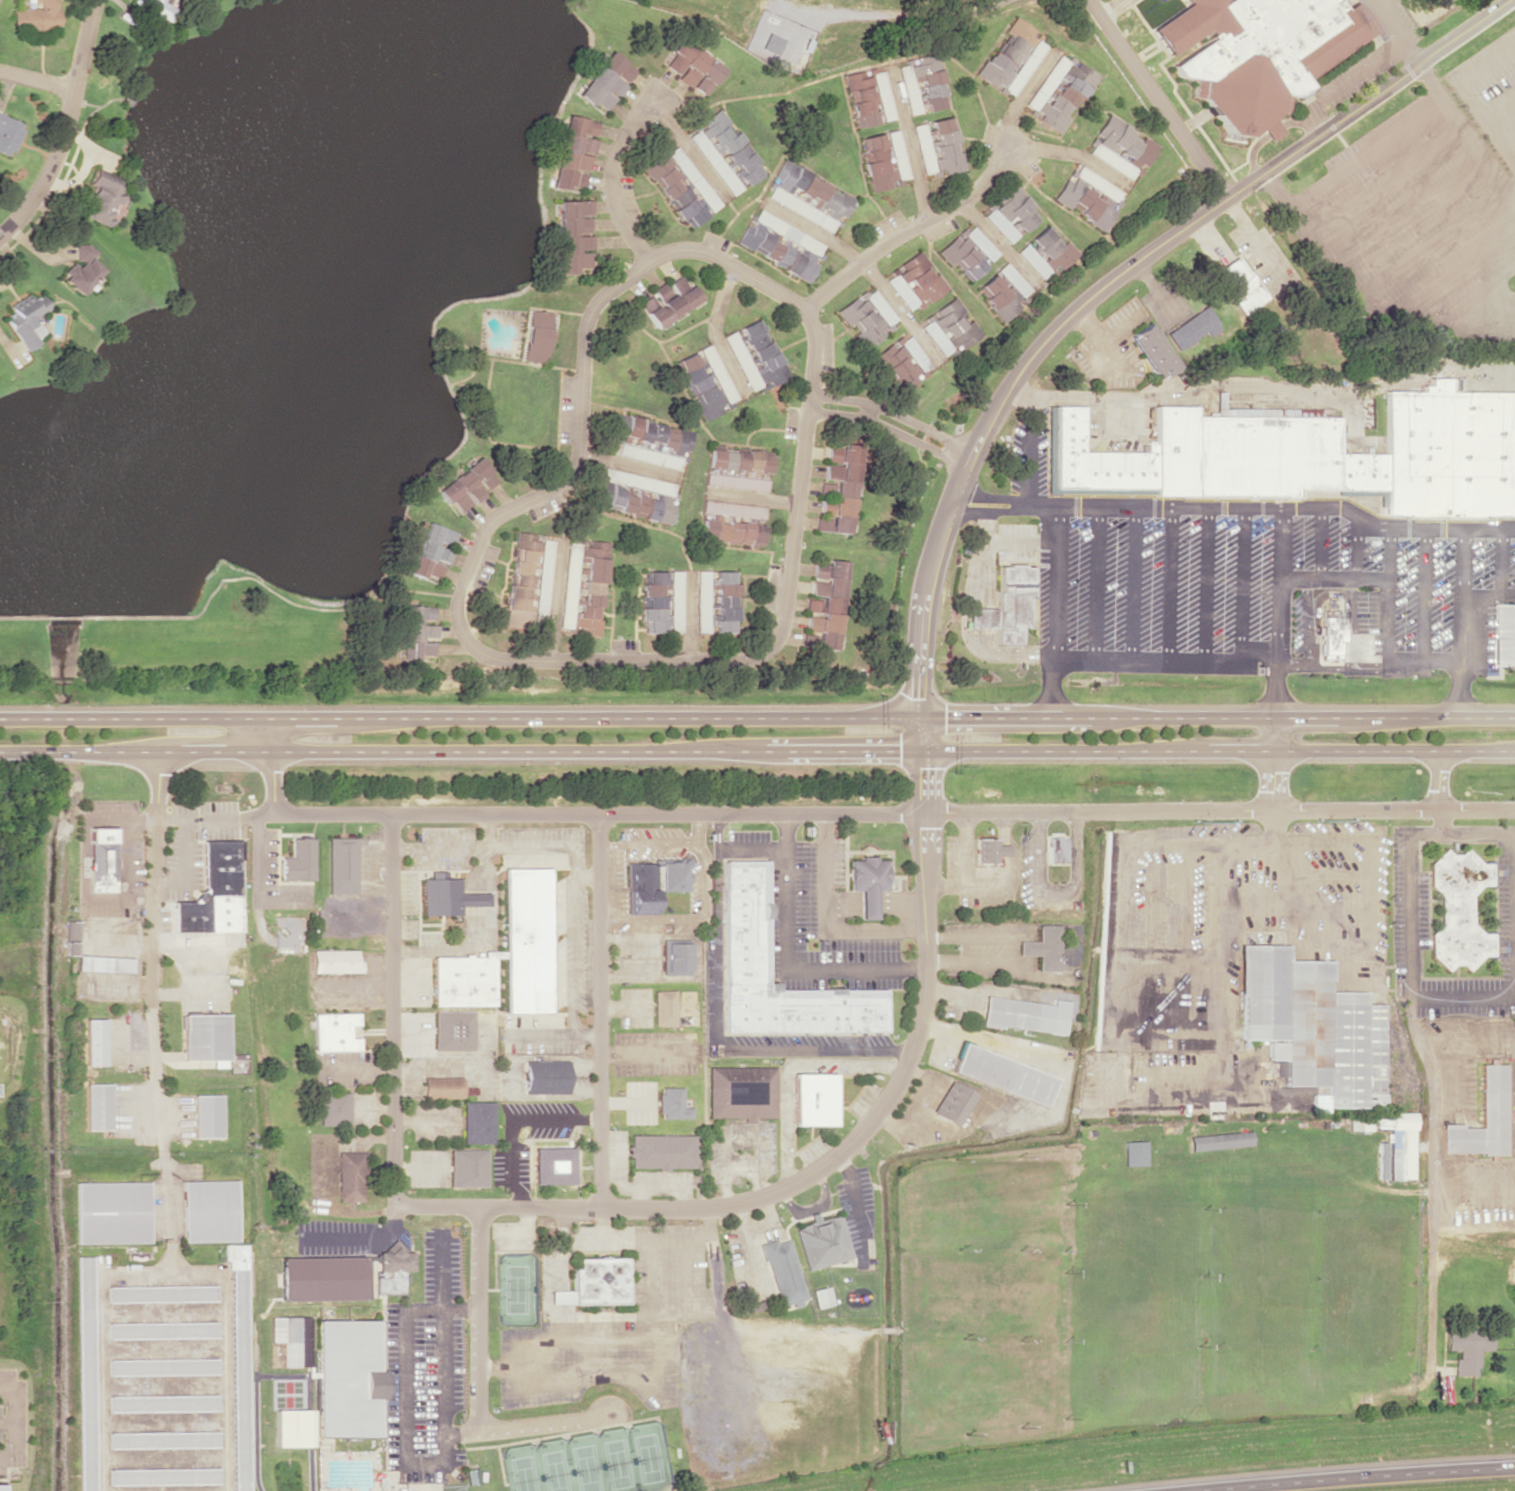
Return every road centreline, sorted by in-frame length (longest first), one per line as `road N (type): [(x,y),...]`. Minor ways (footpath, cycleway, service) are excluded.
road 1 (primary): [(1514,716),(73,718)]
road 2 (primary): [(73,751),(1514,750)]
road 3 (residential): [(645,261),(711,249),(807,310),(814,405),(789,612),(778,643),(748,660),(619,658),(508,670),(477,653),(463,624),(463,572),(494,520),(550,497),(572,469),(576,374),(588,321),(601,291),(645,261)]
road 4 (tertiary): [(917,719),(935,540),(1005,387),(1099,288),(1508,0)]
road 5 (residential): [(394,1213),(707,1214),(778,1197),(835,1162),(880,1114),(911,1060),(925,995),(927,818)]
road 6 (residential): [(272,719),(272,808),(281,819),(927,818)]
road 7 (residential): [(927,818),(1514,813)]
road 8 (residential): [(156,752),(145,1015),(155,1144)]
road 9 (residential): [(390,821),(394,1213)]
road 10 (residential): [(600,823),(603,1214)]
road 11 (motorway): [(1514,1465),(1183,1490)]
road 12 (residential): [(807,310),(874,254),(988,190),(1015,146)]
road 13 (residential): [(0,235),(50,169),(94,0)]
road 14 (residential): [(1224,198),(1089,0)]
road 15 (residential): [(645,261),(606,182),(623,129),(654,98)]
road 16 (residential): [(970,454),(814,405)]

